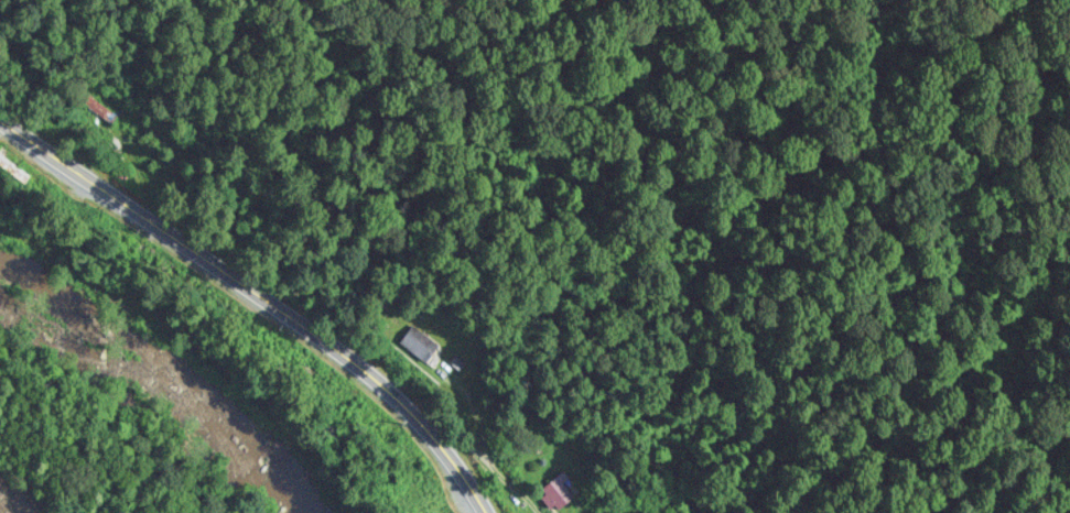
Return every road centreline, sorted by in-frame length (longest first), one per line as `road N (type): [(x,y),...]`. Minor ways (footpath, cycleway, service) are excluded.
road 1 (secondary): [(487,512),(463,469),(382,371),(0,114)]

